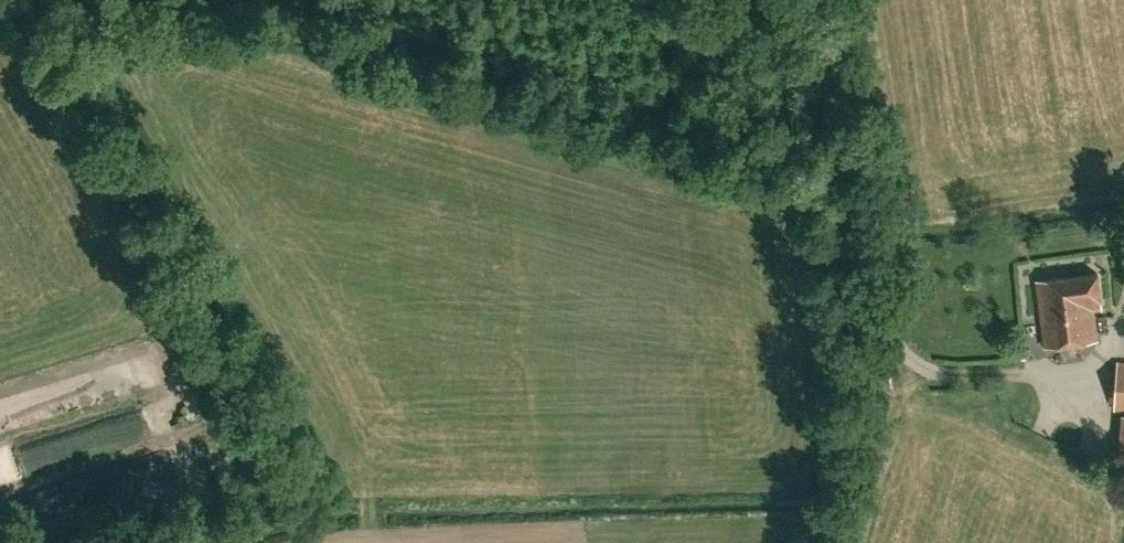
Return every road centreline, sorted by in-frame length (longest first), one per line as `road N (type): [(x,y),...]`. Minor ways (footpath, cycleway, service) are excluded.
road 1 (track): [(1028,375),(932,373),(893,336),(828,0)]

